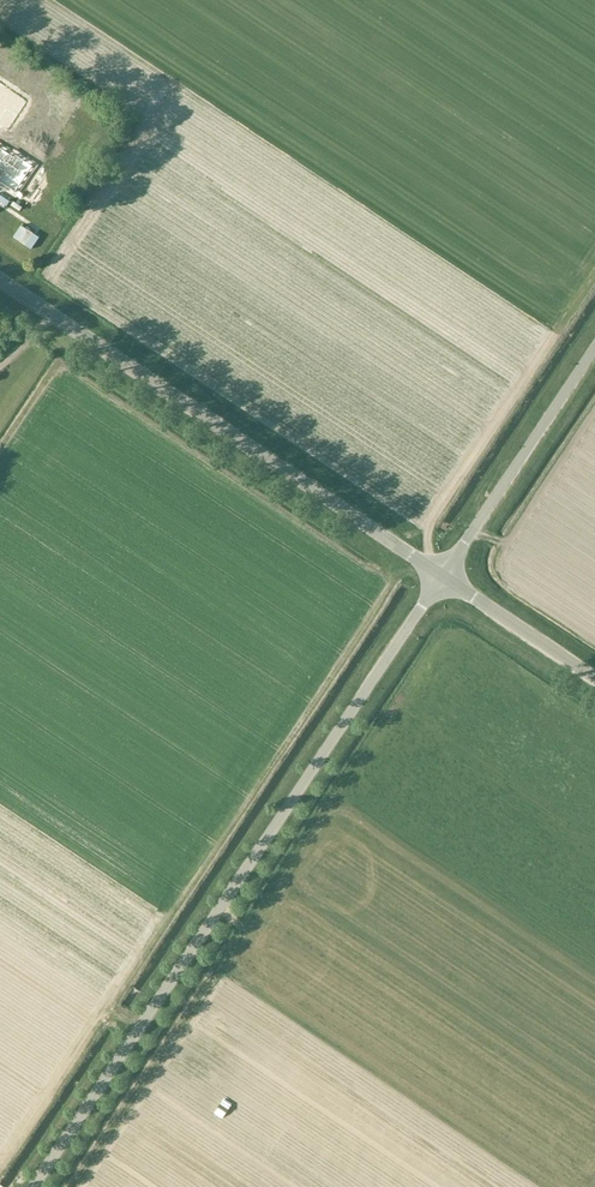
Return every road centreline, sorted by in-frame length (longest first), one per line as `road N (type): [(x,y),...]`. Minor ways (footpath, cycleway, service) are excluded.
road 1 (unclassified): [(34,1186),(443,576)]
road 2 (secondary): [(443,576),(0,280)]
road 3 (tertiary): [(443,576),(594,347)]
road 4 (secondary): [(594,678),(443,576)]

